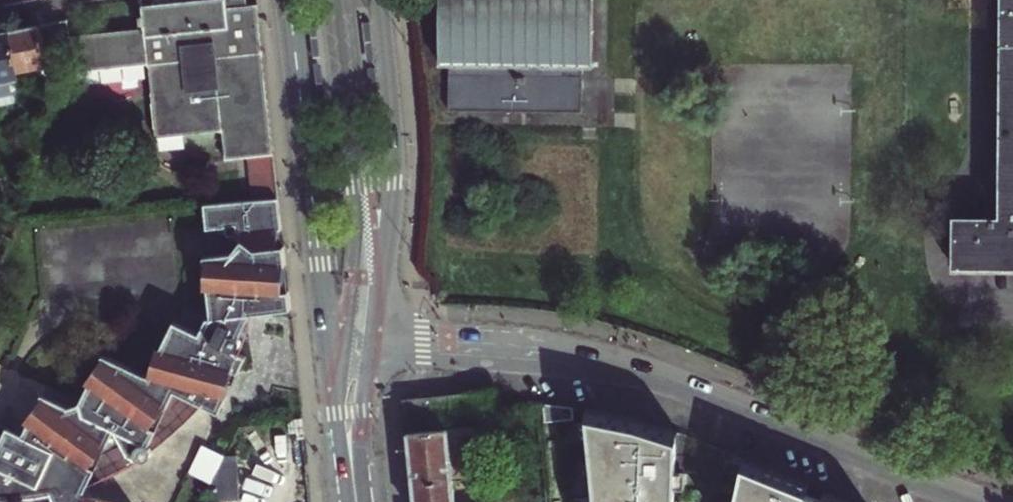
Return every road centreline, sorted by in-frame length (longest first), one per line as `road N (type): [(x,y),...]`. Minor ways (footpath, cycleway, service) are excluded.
road 1 (residential): [(372,346),(520,351),(614,367),(978,501)]
road 2 (secondary): [(288,0),(327,349)]
road 3 (secondary): [(372,346),(396,183),(380,0)]
road 4 (secondary): [(360,501),(372,346)]
road 5 (secondary): [(327,349),(353,501)]

